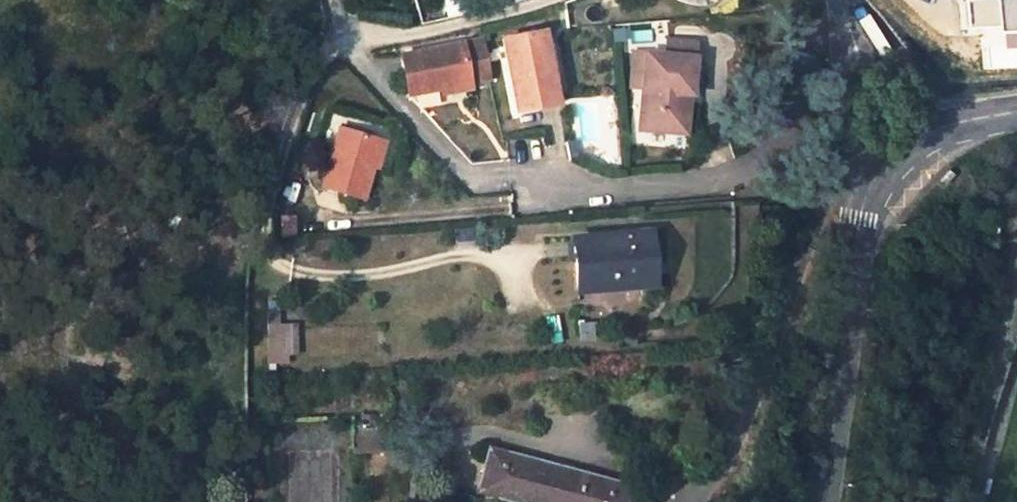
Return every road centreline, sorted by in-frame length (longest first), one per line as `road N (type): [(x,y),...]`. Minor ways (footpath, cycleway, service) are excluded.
road 1 (residential): [(852,21),(824,30),(820,77),(795,133),(751,170),(708,183),(609,191),(545,184)]
road 2 (secondary): [(822,501),(857,218),(884,166)]
road 3 (residential): [(343,41),(477,23),(550,0)]
road 4 (residential): [(865,48),(870,148),(884,166)]

